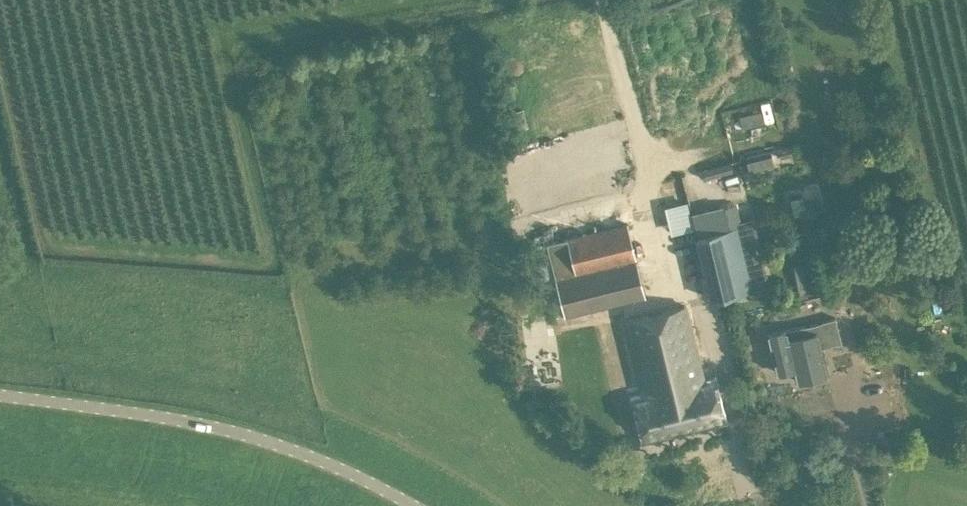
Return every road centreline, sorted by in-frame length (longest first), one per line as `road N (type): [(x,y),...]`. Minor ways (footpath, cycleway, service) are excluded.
road 1 (unclassified): [(410,505),(348,472),(238,432),(0,394)]

